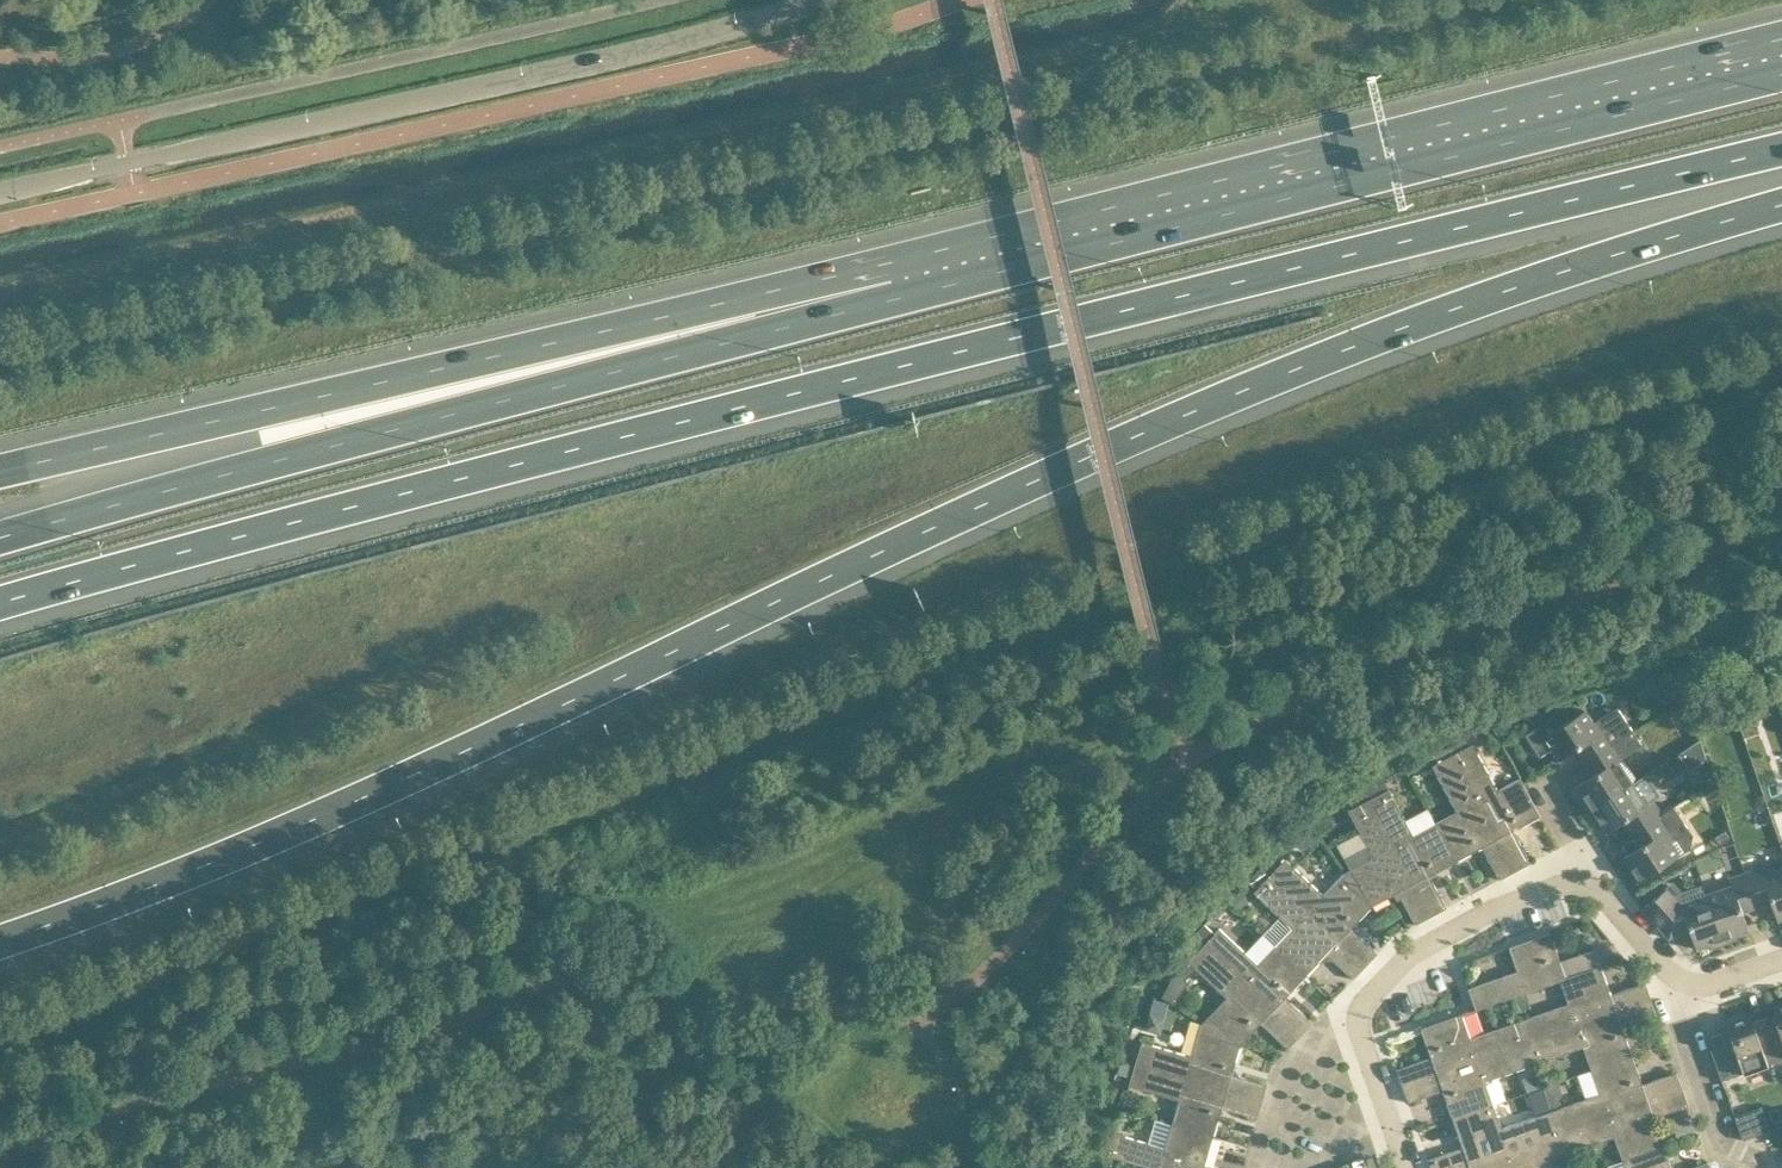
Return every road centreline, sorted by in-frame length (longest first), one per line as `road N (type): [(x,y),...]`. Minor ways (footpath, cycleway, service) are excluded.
road 1 (motorway): [(0,945),(339,812),(1260,382),(1479,296),(1781,202)]
road 2 (motorway): [(0,600),(1781,148)]
road 3 (motorway): [(891,298),(0,537)]
road 4 (motorway): [(1781,72),(891,298)]
road 5 (motorway): [(891,298),(216,417),(0,469)]
road 6 (unclassified): [(0,191),(720,29),(812,0)]
road 7 (residential): [(1409,1167),(1361,1028),(1367,989),(1414,946),(1593,877),(1674,991)]
road 8 (residential): [(1760,1167),(1717,1139),(1674,991)]

